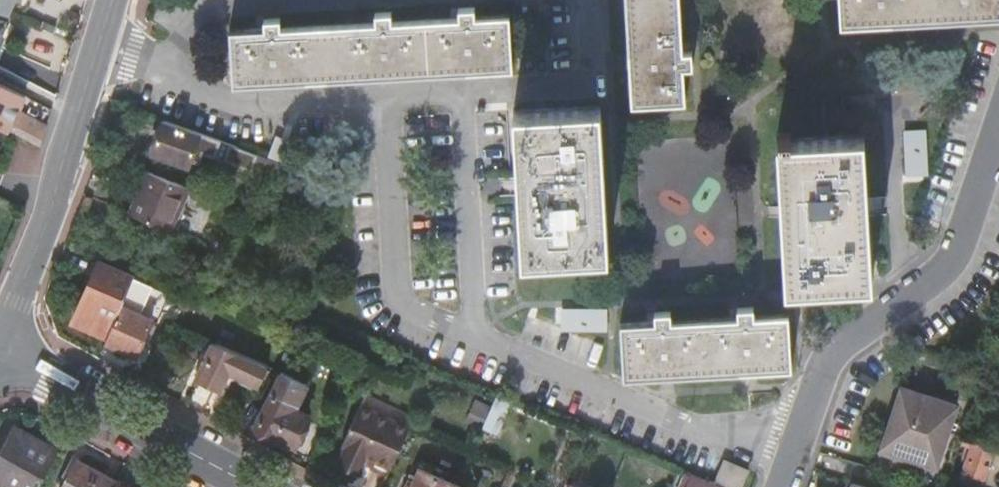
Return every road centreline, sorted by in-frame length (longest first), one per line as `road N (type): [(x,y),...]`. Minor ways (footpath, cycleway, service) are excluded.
road 1 (residential): [(783,486),(839,348),(955,269),(998,131)]
road 2 (secondary): [(0,333),(111,0)]
road 3 (residential): [(0,345),(257,486)]

